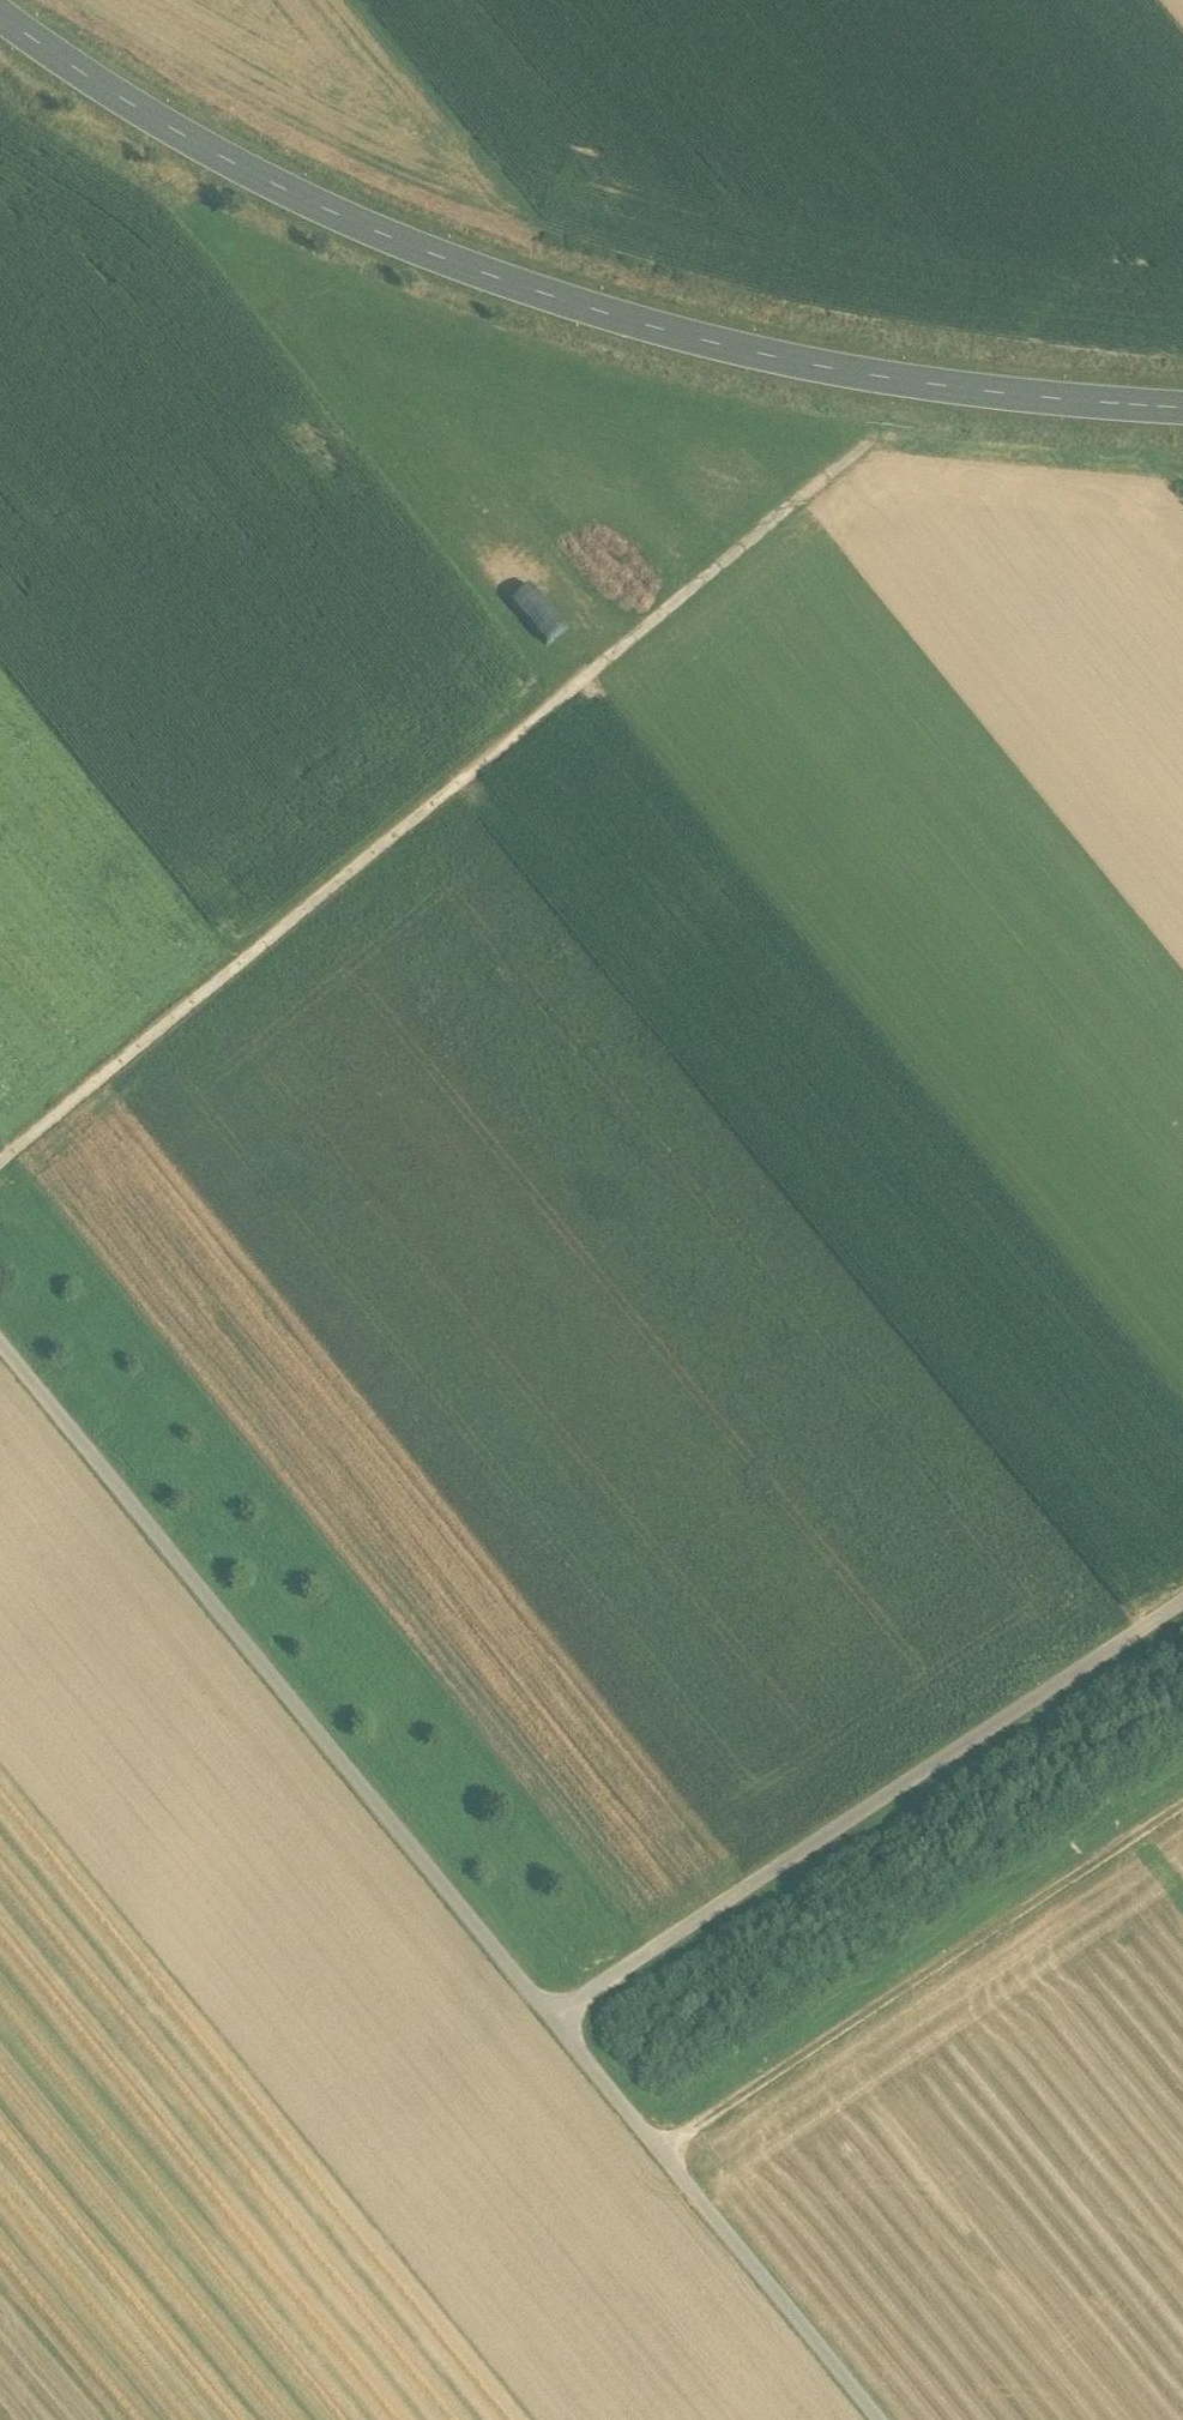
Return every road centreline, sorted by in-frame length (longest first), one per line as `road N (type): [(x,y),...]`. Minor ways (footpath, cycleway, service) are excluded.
road 1 (secondary): [(1182,405),(910,382),(581,300),(411,242),(267,180),(109,87),(0,7)]
road 2 (track): [(872,441),(0,1163)]
road 3 (track): [(0,1347),(556,2014)]
road 4 (track): [(556,2014),(1182,1605)]
road 5 (track): [(556,2014),(881,2419)]

